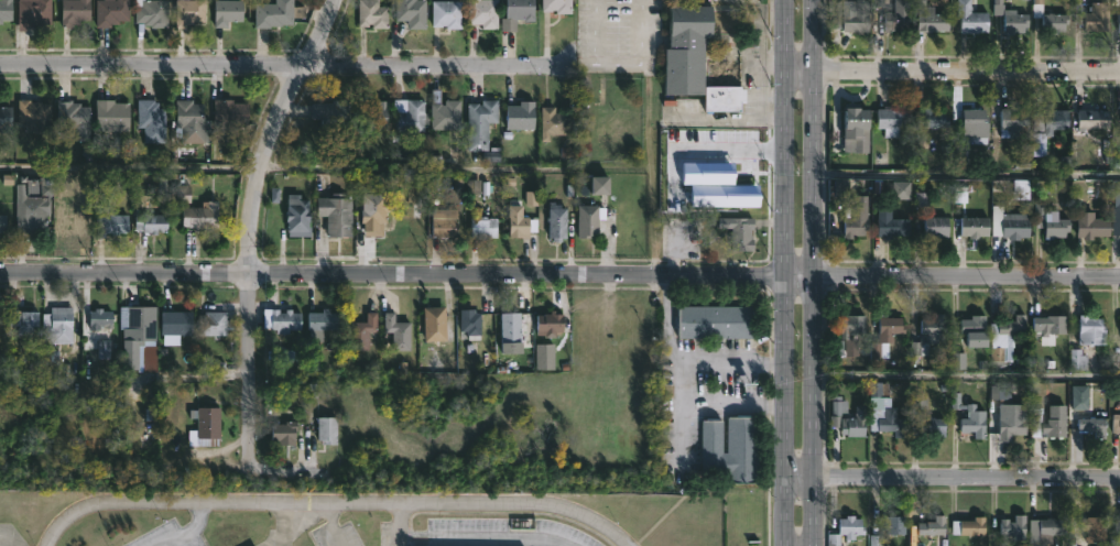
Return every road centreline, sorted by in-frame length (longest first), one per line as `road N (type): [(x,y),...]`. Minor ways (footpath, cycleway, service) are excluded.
road 1 (residential): [(1119,277),(0,273)]
road 2 (residential): [(563,67),(0,64)]
road 3 (secondary): [(785,86),(783,545)]
road 4 (secondary): [(813,545),(814,87)]
road 5 (residential): [(333,0),(253,177),(250,352)]
road 6 (residential): [(1119,482),(783,487)]
road 7 (residential): [(1119,81),(814,87)]

